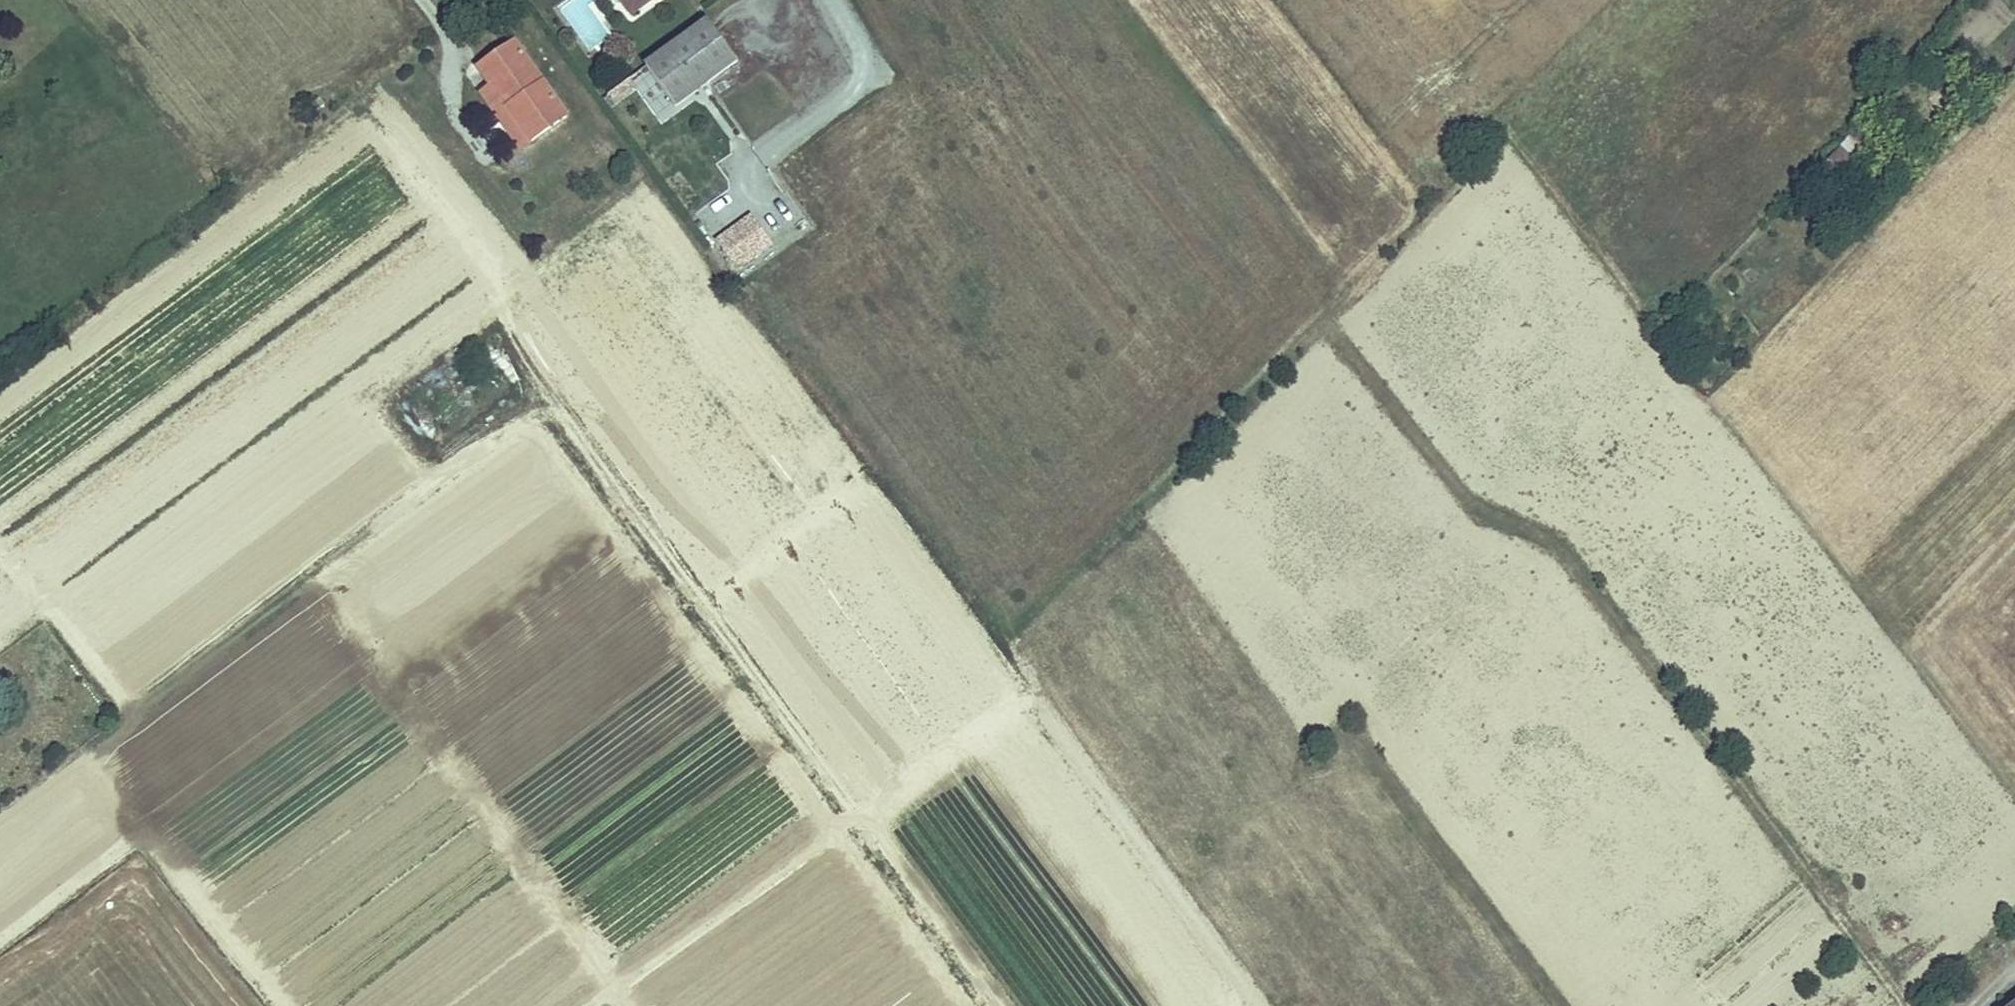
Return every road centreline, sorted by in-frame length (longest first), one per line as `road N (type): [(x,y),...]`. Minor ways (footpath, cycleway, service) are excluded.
road 1 (track): [(139,840),(92,779),(97,755),(489,432),(524,417),(549,435),(971,1005)]
road 2 (track): [(282,1005),(164,856),(139,840),(0,934)]

